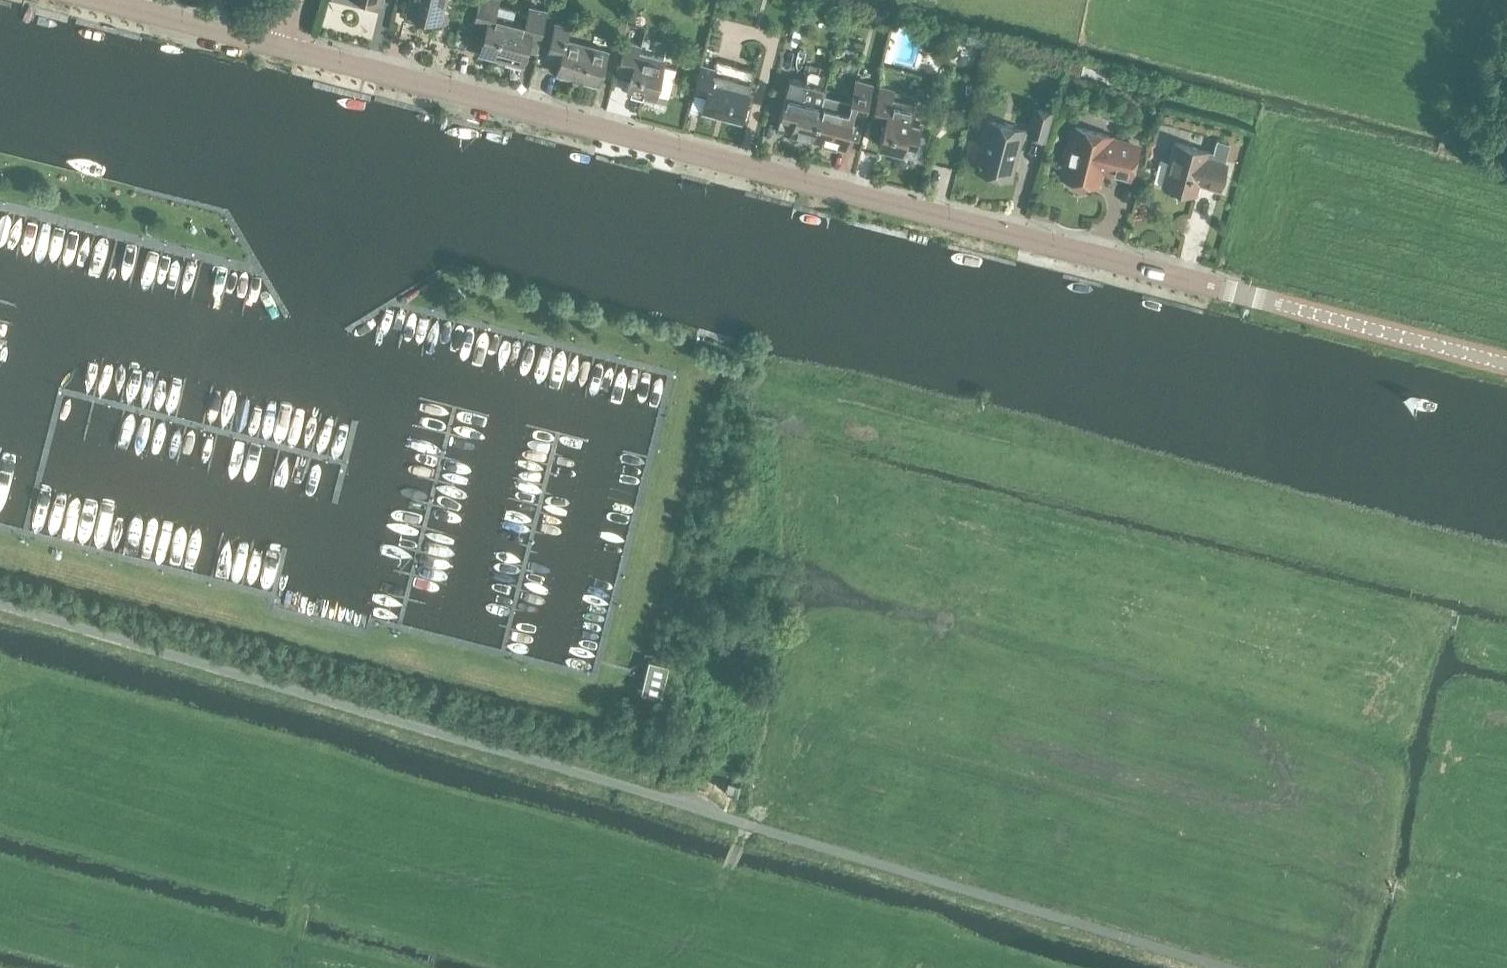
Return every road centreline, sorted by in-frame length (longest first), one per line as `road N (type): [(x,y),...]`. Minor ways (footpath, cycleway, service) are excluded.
road 1 (residential): [(1213,967),(0,607)]
road 2 (tertiary): [(1506,362),(282,46)]
road 3 (tertiary): [(282,46),(104,0)]

